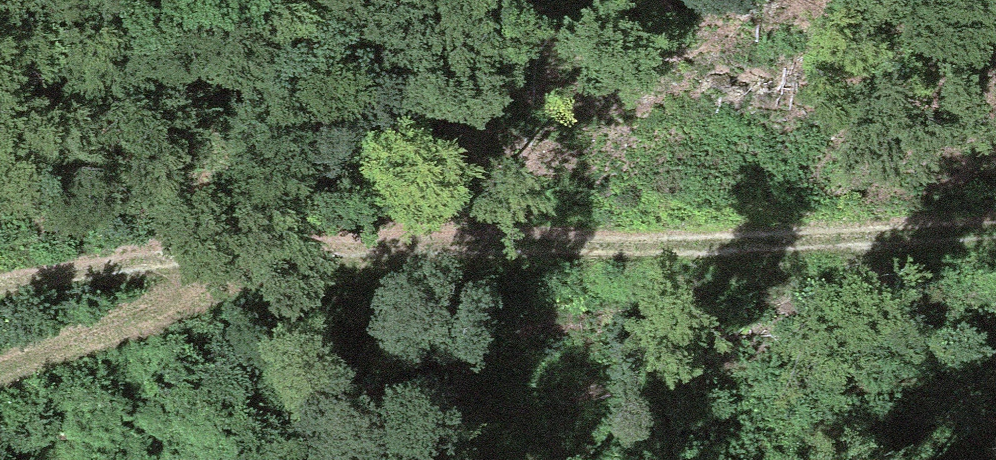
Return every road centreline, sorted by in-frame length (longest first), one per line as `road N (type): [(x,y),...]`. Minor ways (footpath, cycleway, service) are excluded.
road 1 (track): [(0,286),(278,248),(797,264),(995,249)]
road 2 (track): [(995,427),(781,418),(473,459)]
road 3 (track): [(0,366),(237,286),(278,248)]

